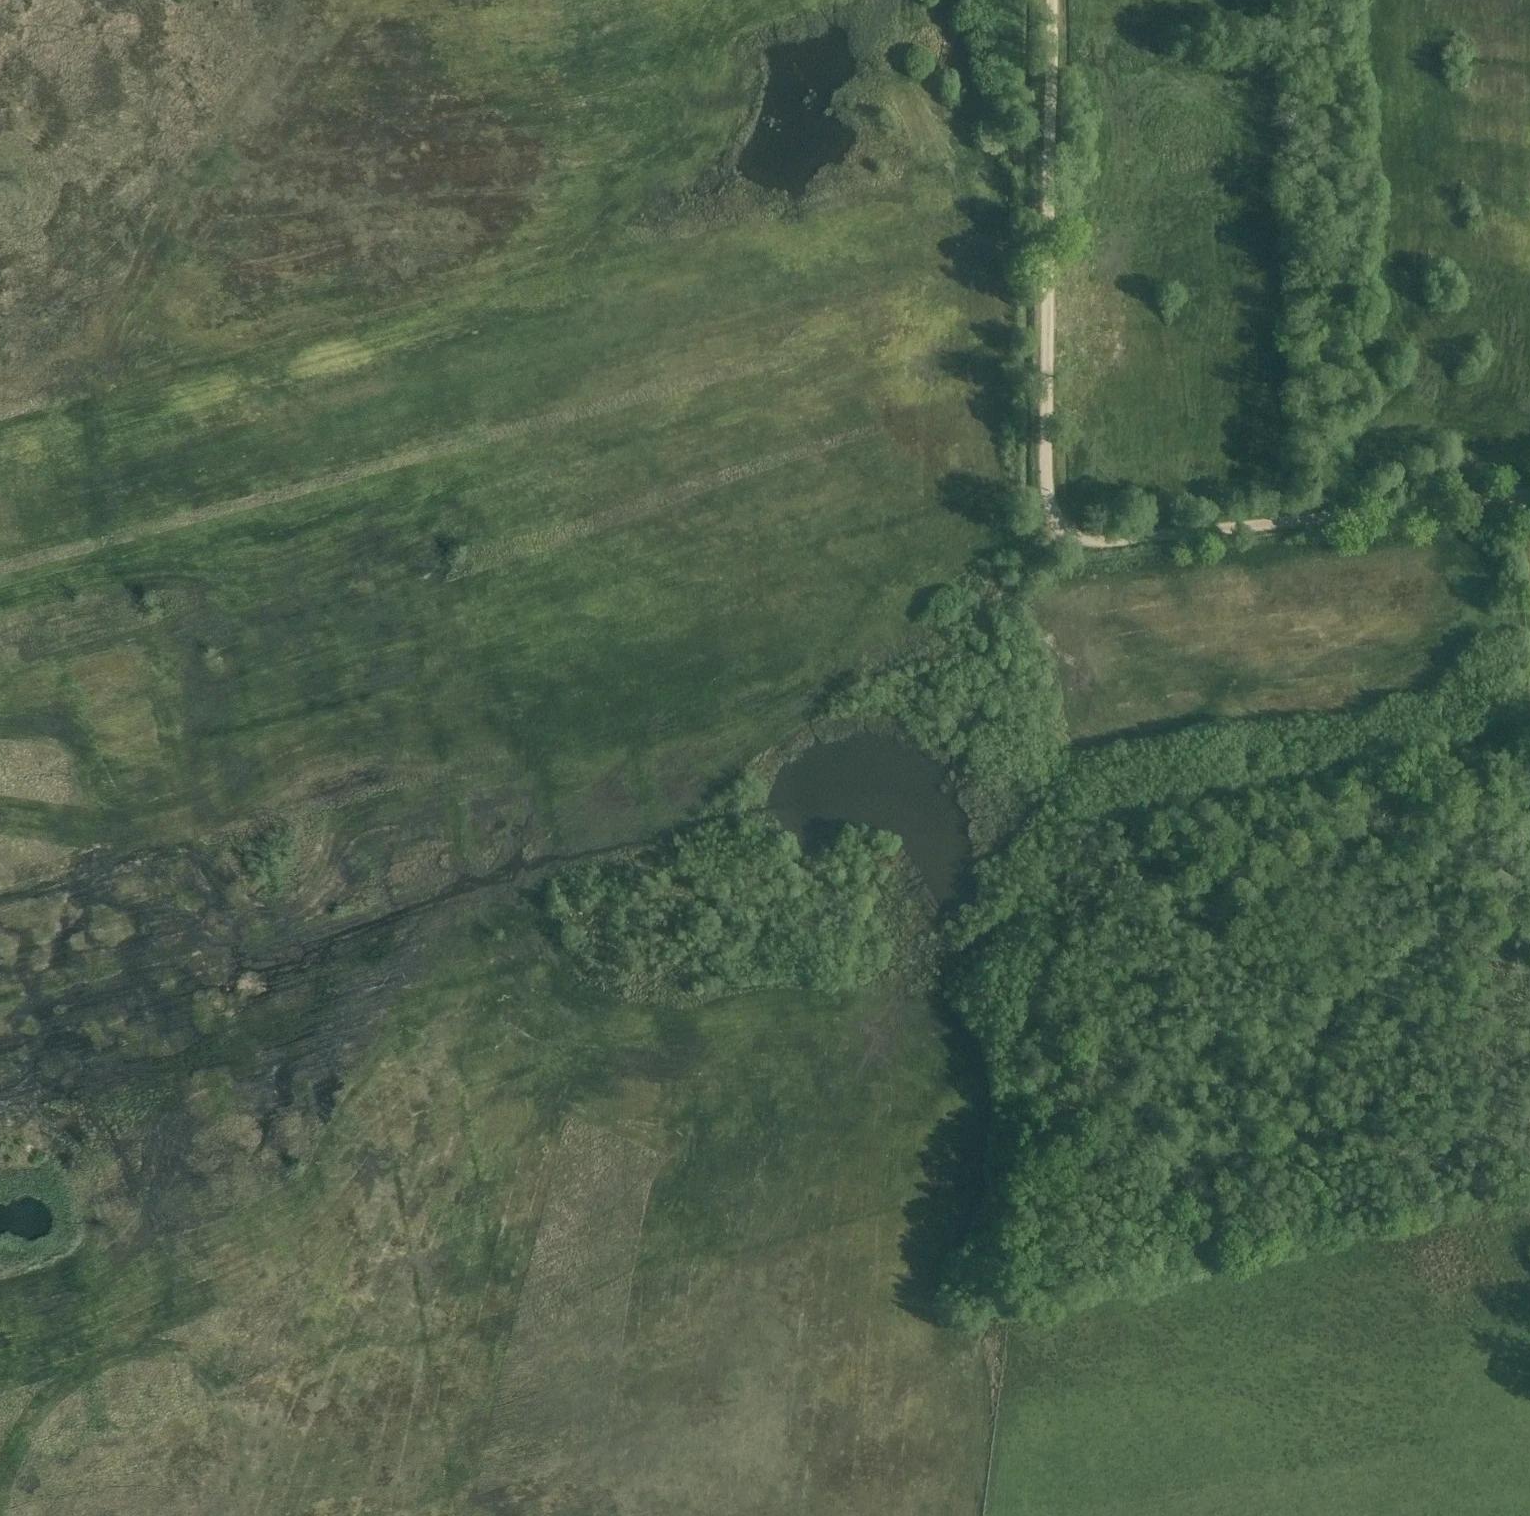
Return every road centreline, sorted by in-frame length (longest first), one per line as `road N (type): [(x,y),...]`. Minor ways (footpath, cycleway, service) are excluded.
road 1 (track): [(1529,496),(1127,549),(1069,542),(1044,499),(1056,0)]

